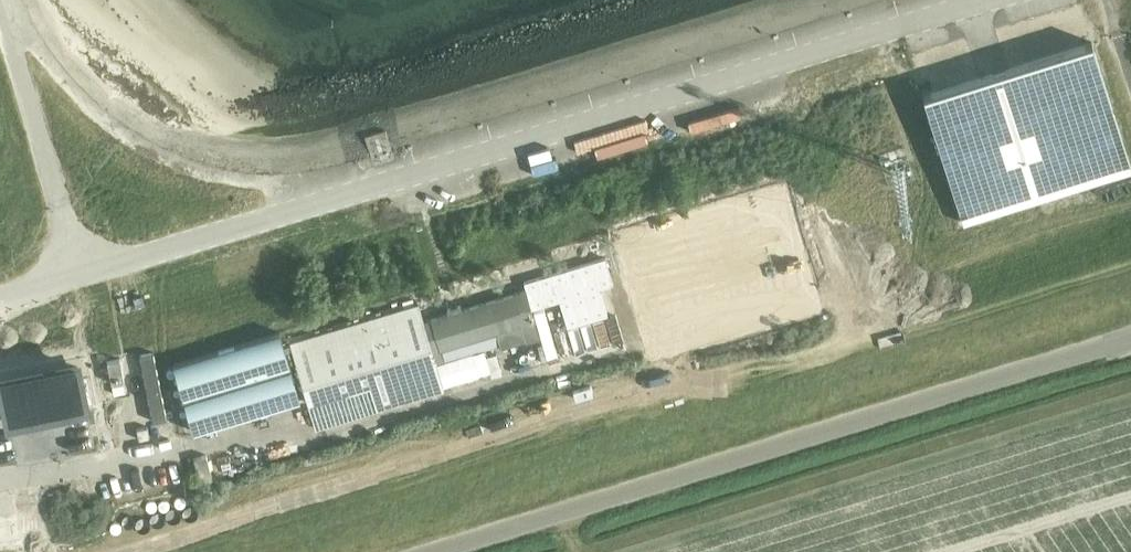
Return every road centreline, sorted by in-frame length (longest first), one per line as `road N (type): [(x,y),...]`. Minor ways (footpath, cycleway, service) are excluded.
road 1 (unclassified): [(0,297),(985,0)]
road 2 (unclassified): [(432,551),(1130,340)]

